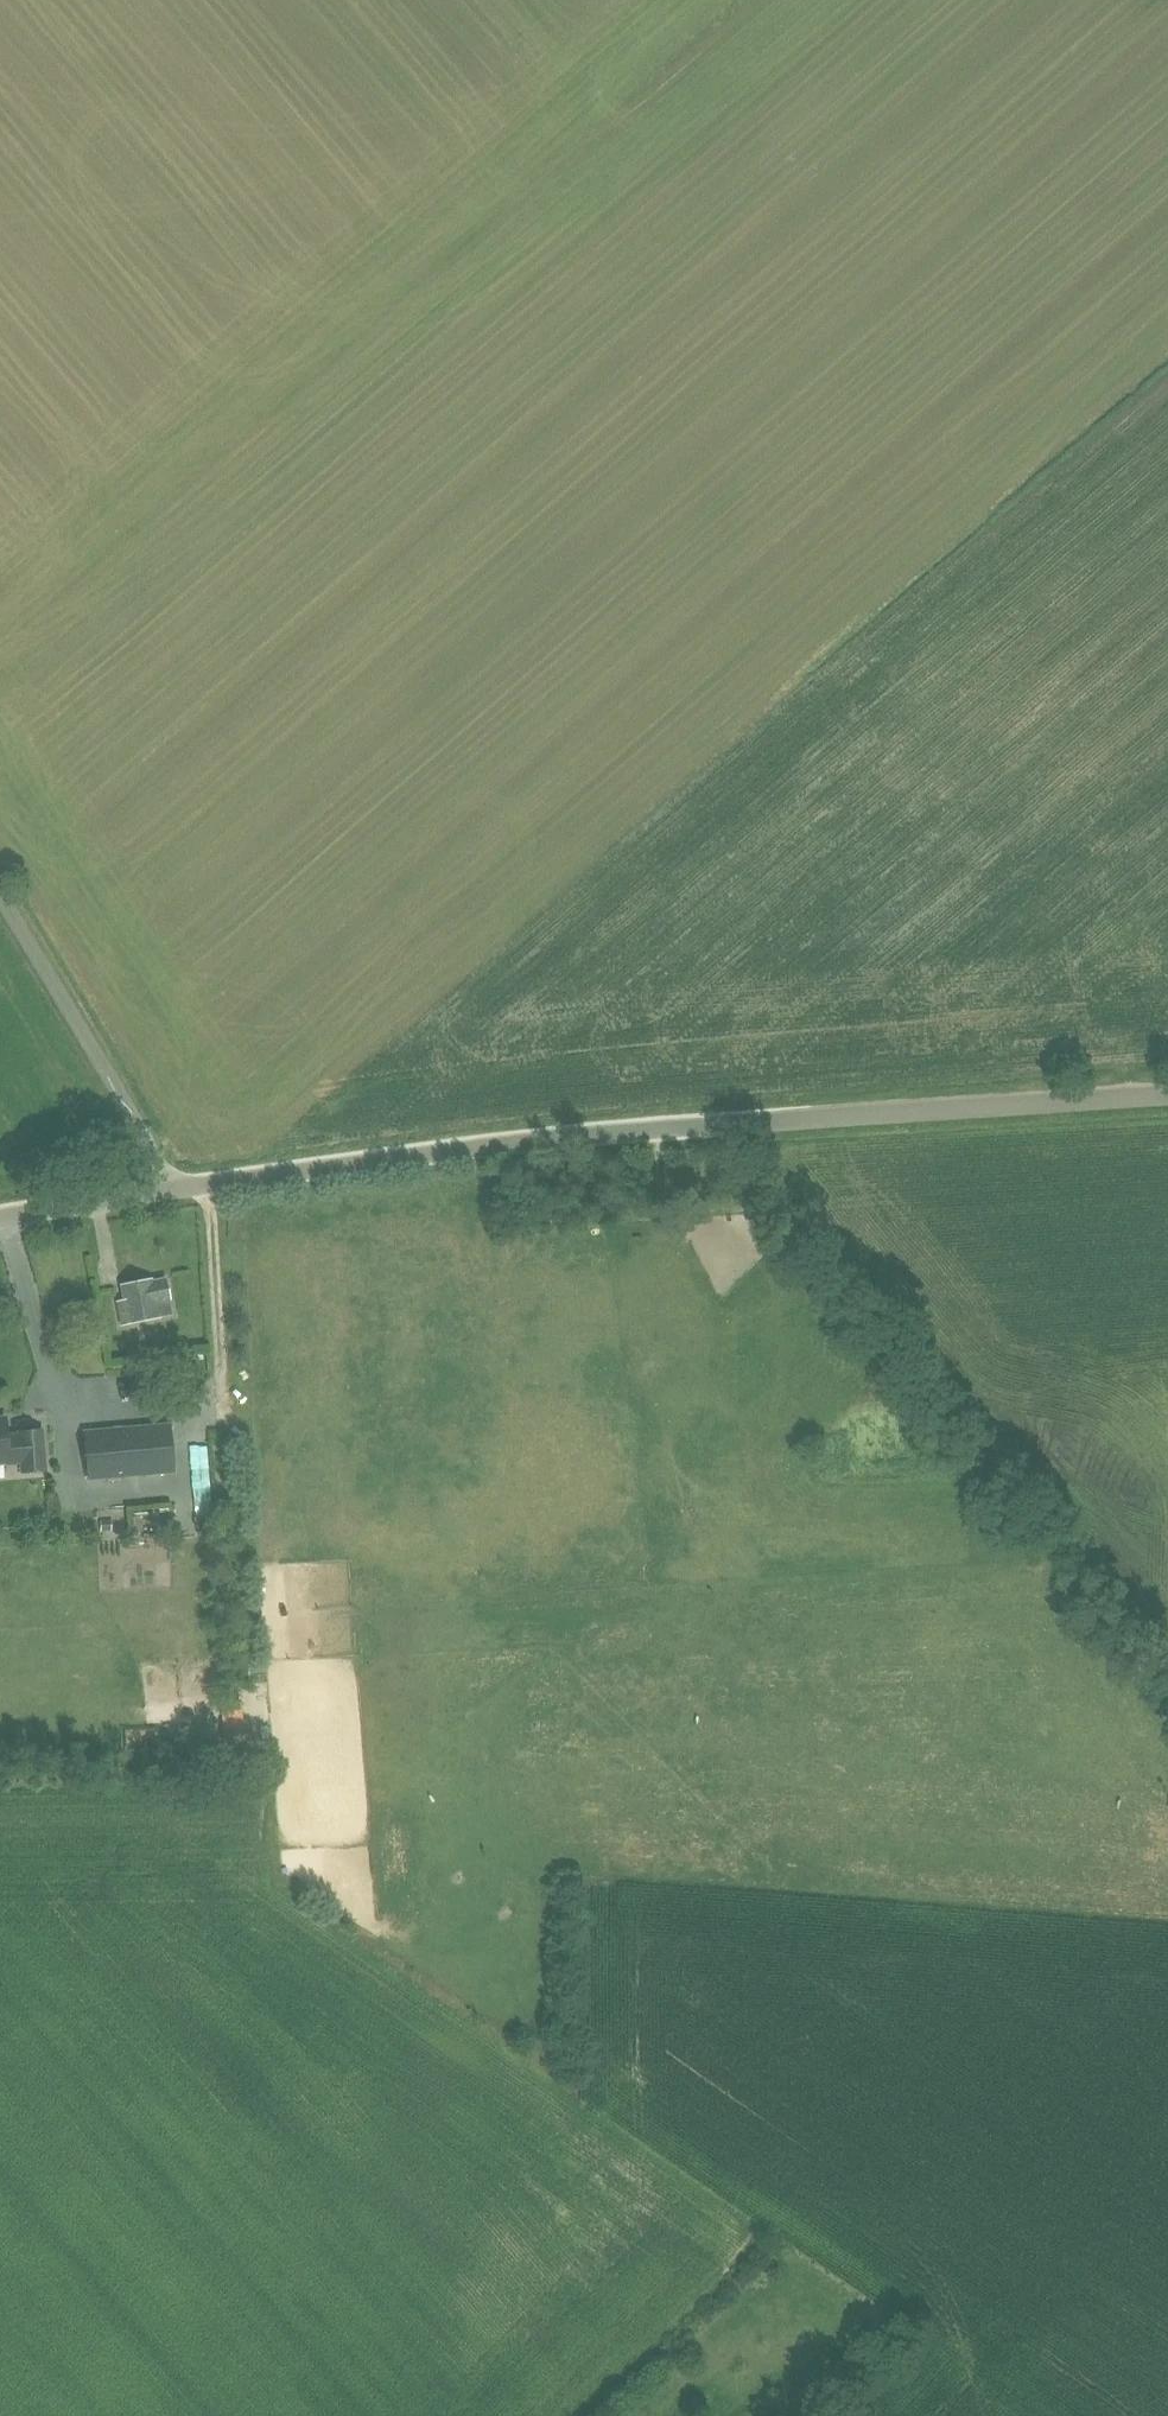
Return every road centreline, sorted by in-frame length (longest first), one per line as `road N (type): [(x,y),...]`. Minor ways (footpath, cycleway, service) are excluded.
road 1 (unclassified): [(168,1192),(579,1141),(1167,1098)]
road 2 (unclassified): [(168,1192),(0,895)]
road 3 (unclassified): [(0,1219),(168,1192)]

